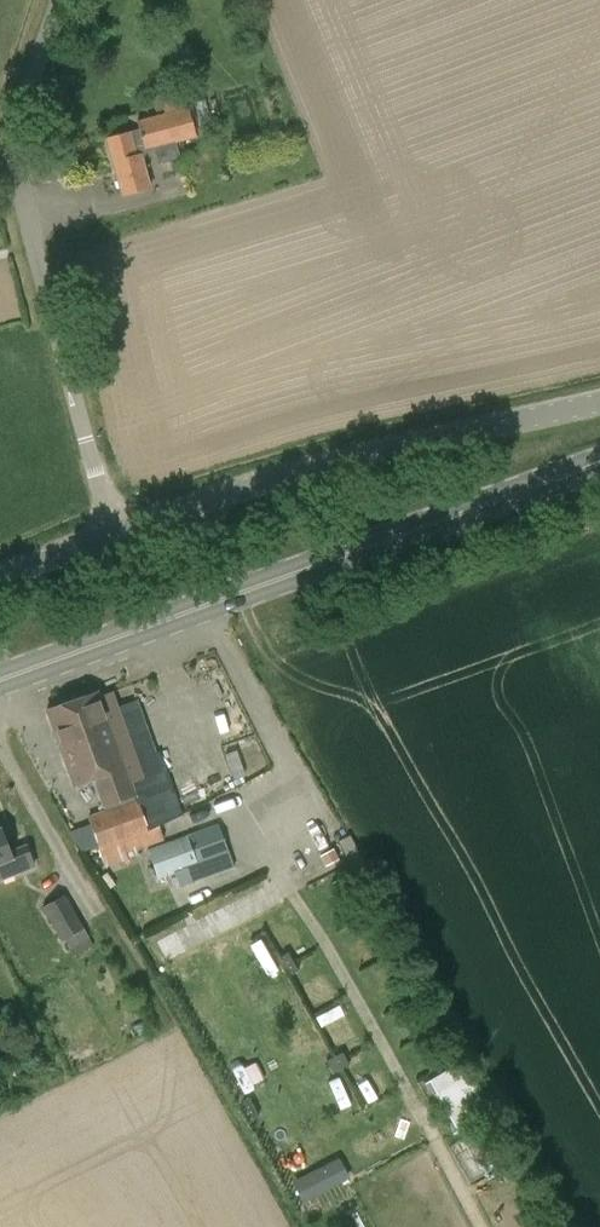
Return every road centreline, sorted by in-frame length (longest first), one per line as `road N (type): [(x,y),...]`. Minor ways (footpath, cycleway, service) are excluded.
road 1 (secondary): [(0,677),(599,463)]
road 2 (unclassified): [(111,531),(9,155),(62,0)]
road 3 (unclassified): [(111,531),(467,420),(599,396)]

